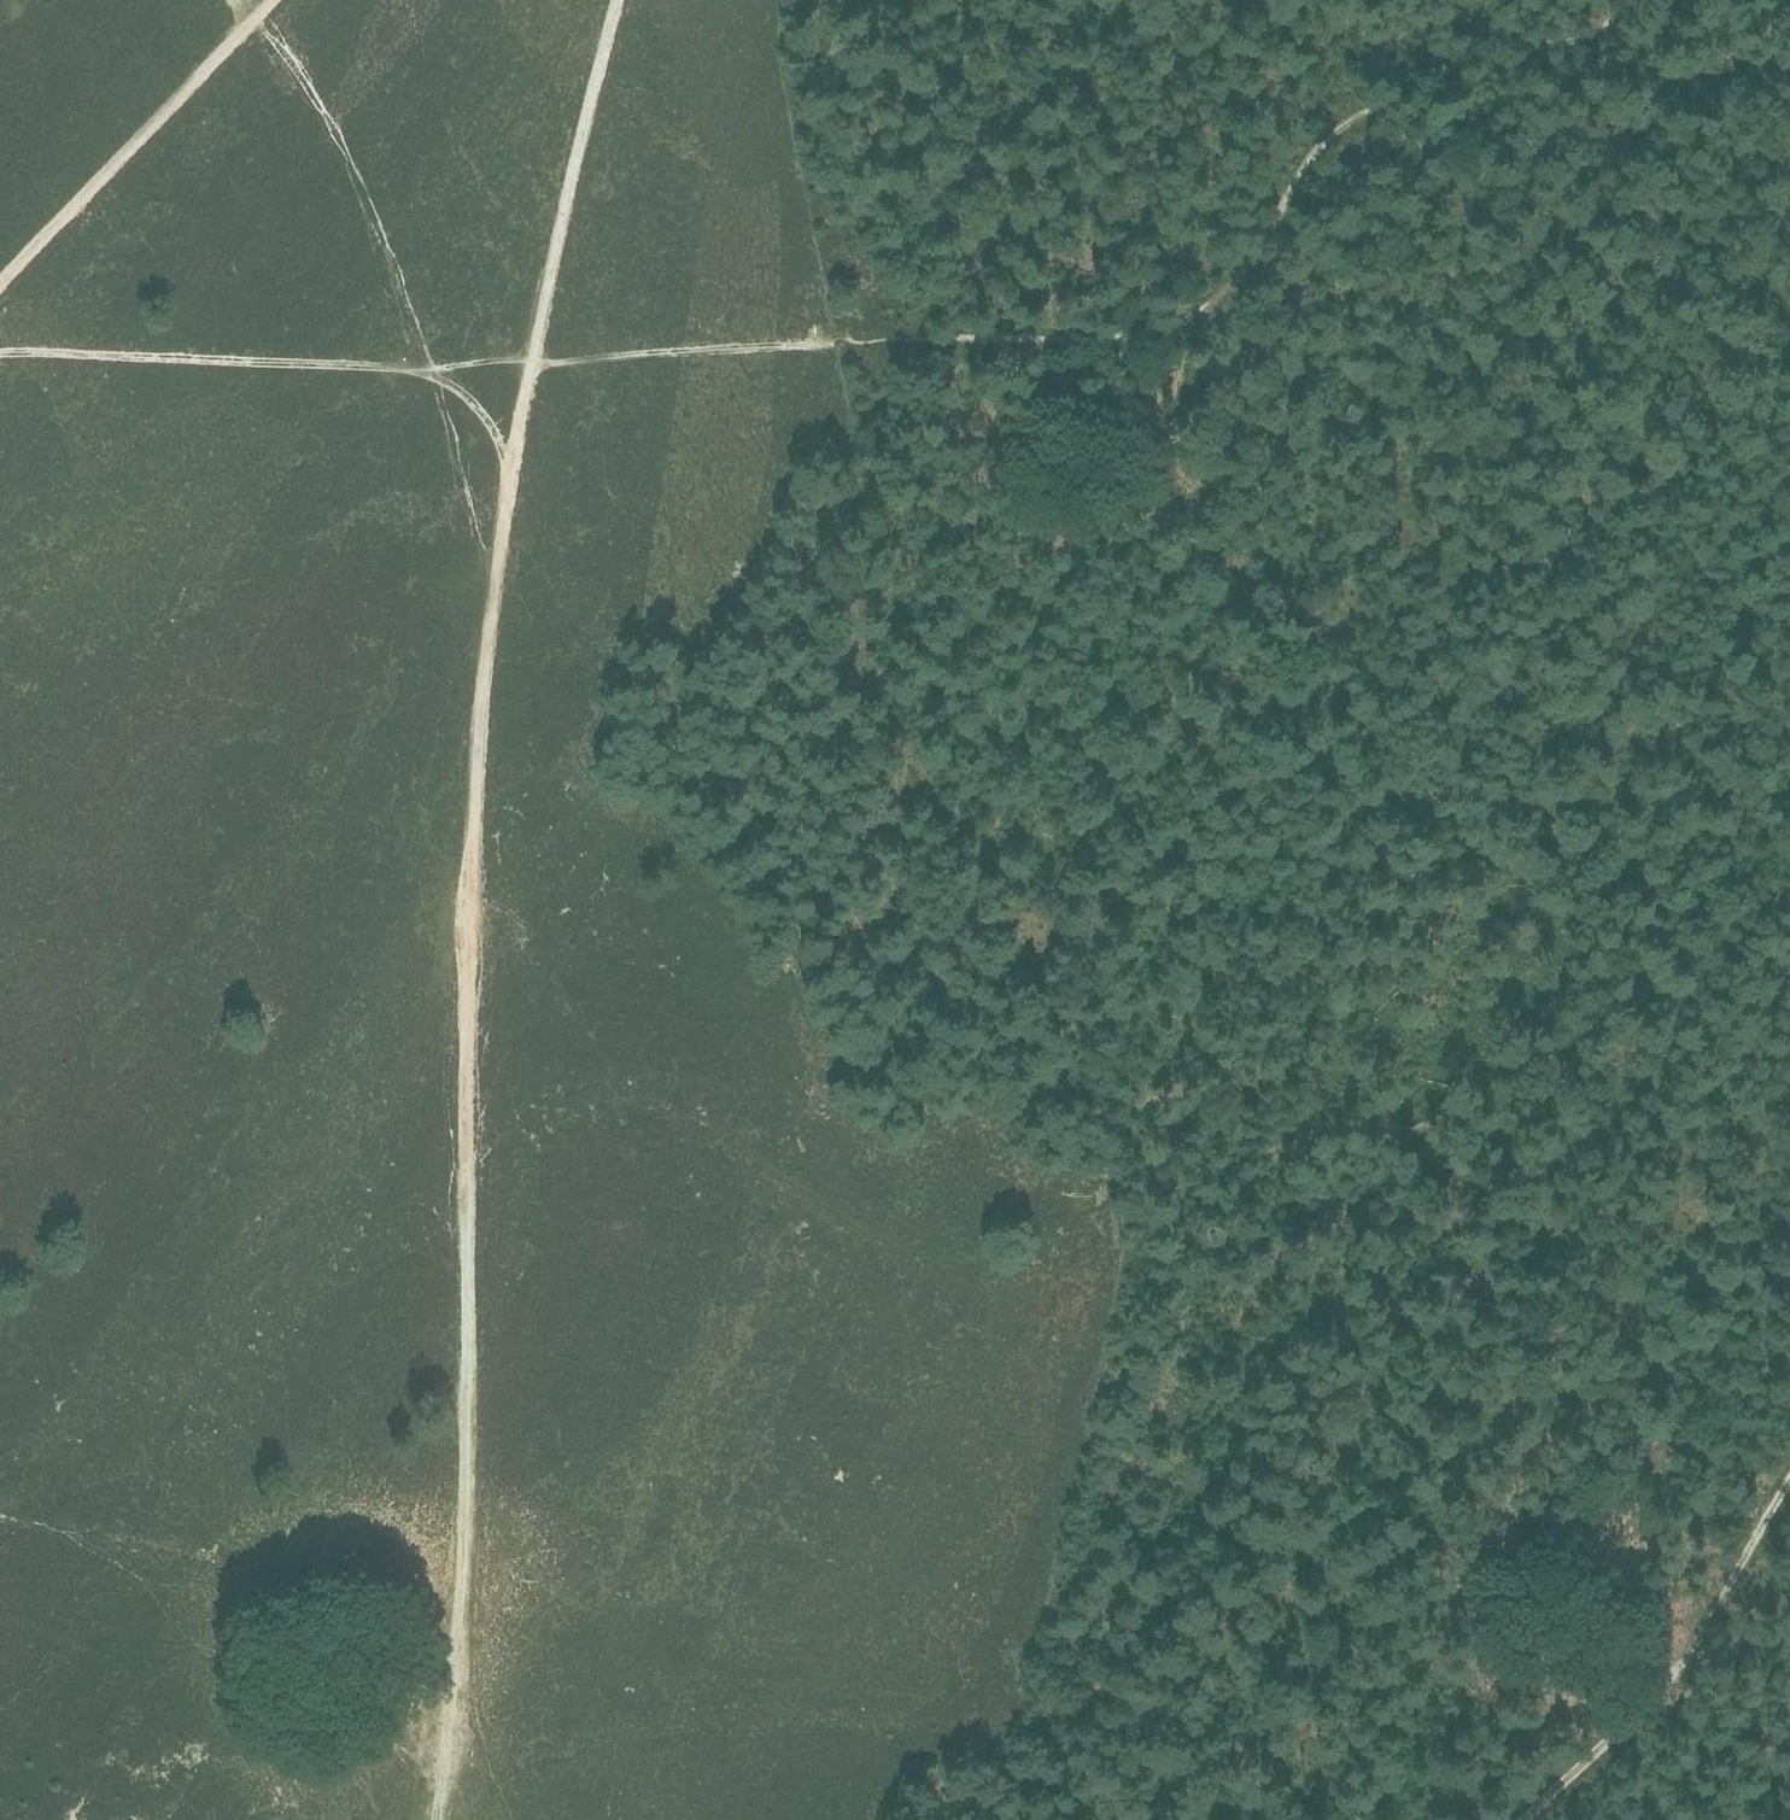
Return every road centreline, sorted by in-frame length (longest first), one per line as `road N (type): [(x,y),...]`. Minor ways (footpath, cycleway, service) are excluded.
road 1 (track): [(434,1819),(462,1570),(470,990),(486,674),(510,478),(573,172),(620,0)]
road 2 (track): [(0,350),(433,368),(770,345),(1165,334),(1200,323),(1233,289),(1324,136),(1387,108),(1432,73),(1581,41),(1649,0)]
road 3 (track): [(1789,1476),(1693,1641),(1522,1819)]
road 4 (track): [(273,0),(0,285)]

